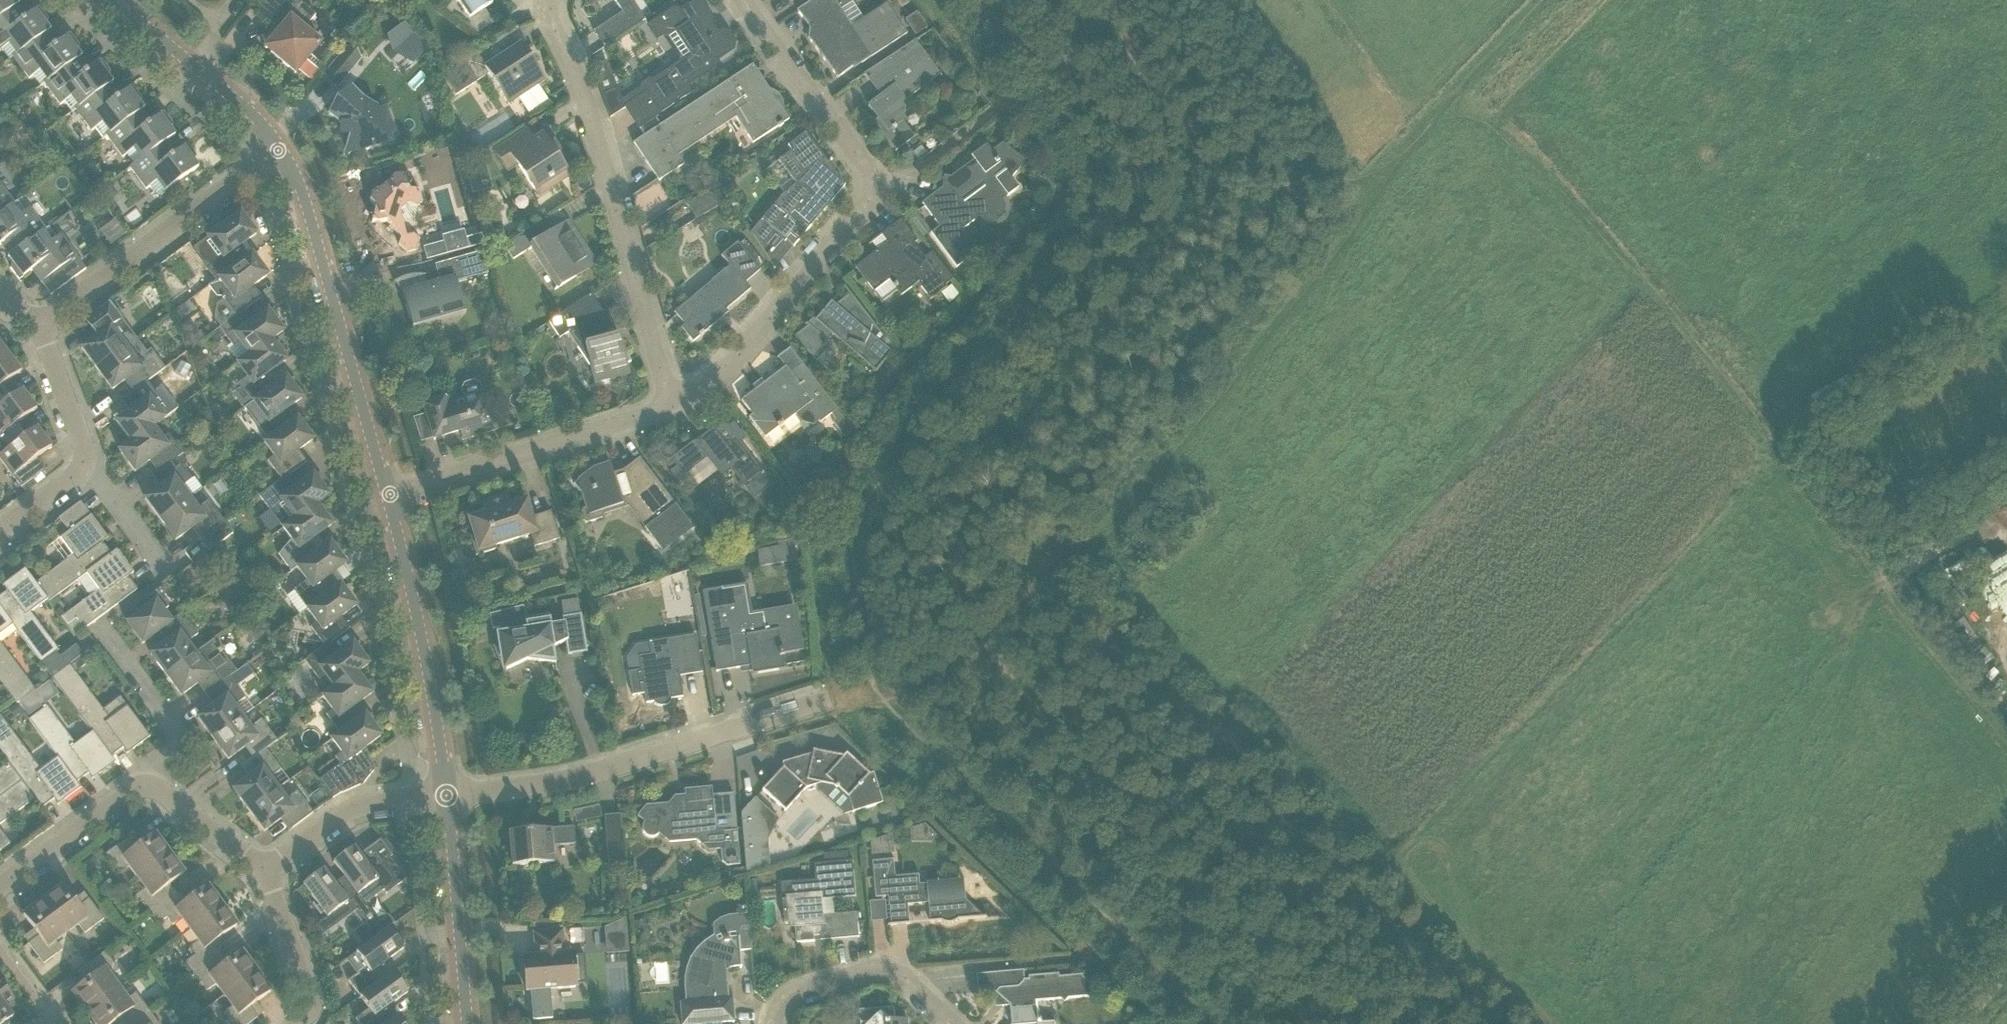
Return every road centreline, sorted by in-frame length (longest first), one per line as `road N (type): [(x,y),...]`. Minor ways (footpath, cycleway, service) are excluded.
road 1 (track): [(1473,81),(2006,741)]
road 2 (residential): [(748,0),(865,165),(870,187),(858,216),(738,355),(673,403)]
road 3 (residential): [(673,403),(587,106),(555,27),(554,0)]
road 4 (residential): [(446,798),(565,778),(832,703)]
road 5 (tertiary): [(389,493),(332,290),(281,150)]
road 6 (tertiary): [(446,798),(389,493)]
road 7 (residential): [(389,493),(673,403)]
road 8 (residential): [(41,321),(281,150)]
road 9 (tertiary): [(281,150),(250,112),(111,0)]
road 10 (tertiary): [(467,1023),(446,798)]
road 11 (residential): [(777,1023),(785,1000),(884,970),(907,977),(956,1023)]
road 12 (residential): [(267,873),(356,810),(401,798),(446,798)]
road 13 (residential): [(151,776),(0,886)]
road 14 (residential): [(151,776),(176,740),(173,718),(103,626)]
road 15 (residential): [(296,1023),(307,1010),(306,986),(267,873)]
road 16 (residential): [(91,467),(41,321)]
road 17 (residential): [(267,873),(151,776)]
road 18 (residential): [(91,467),(171,575)]
road 19 (track): [(1558,0),(1462,92)]

